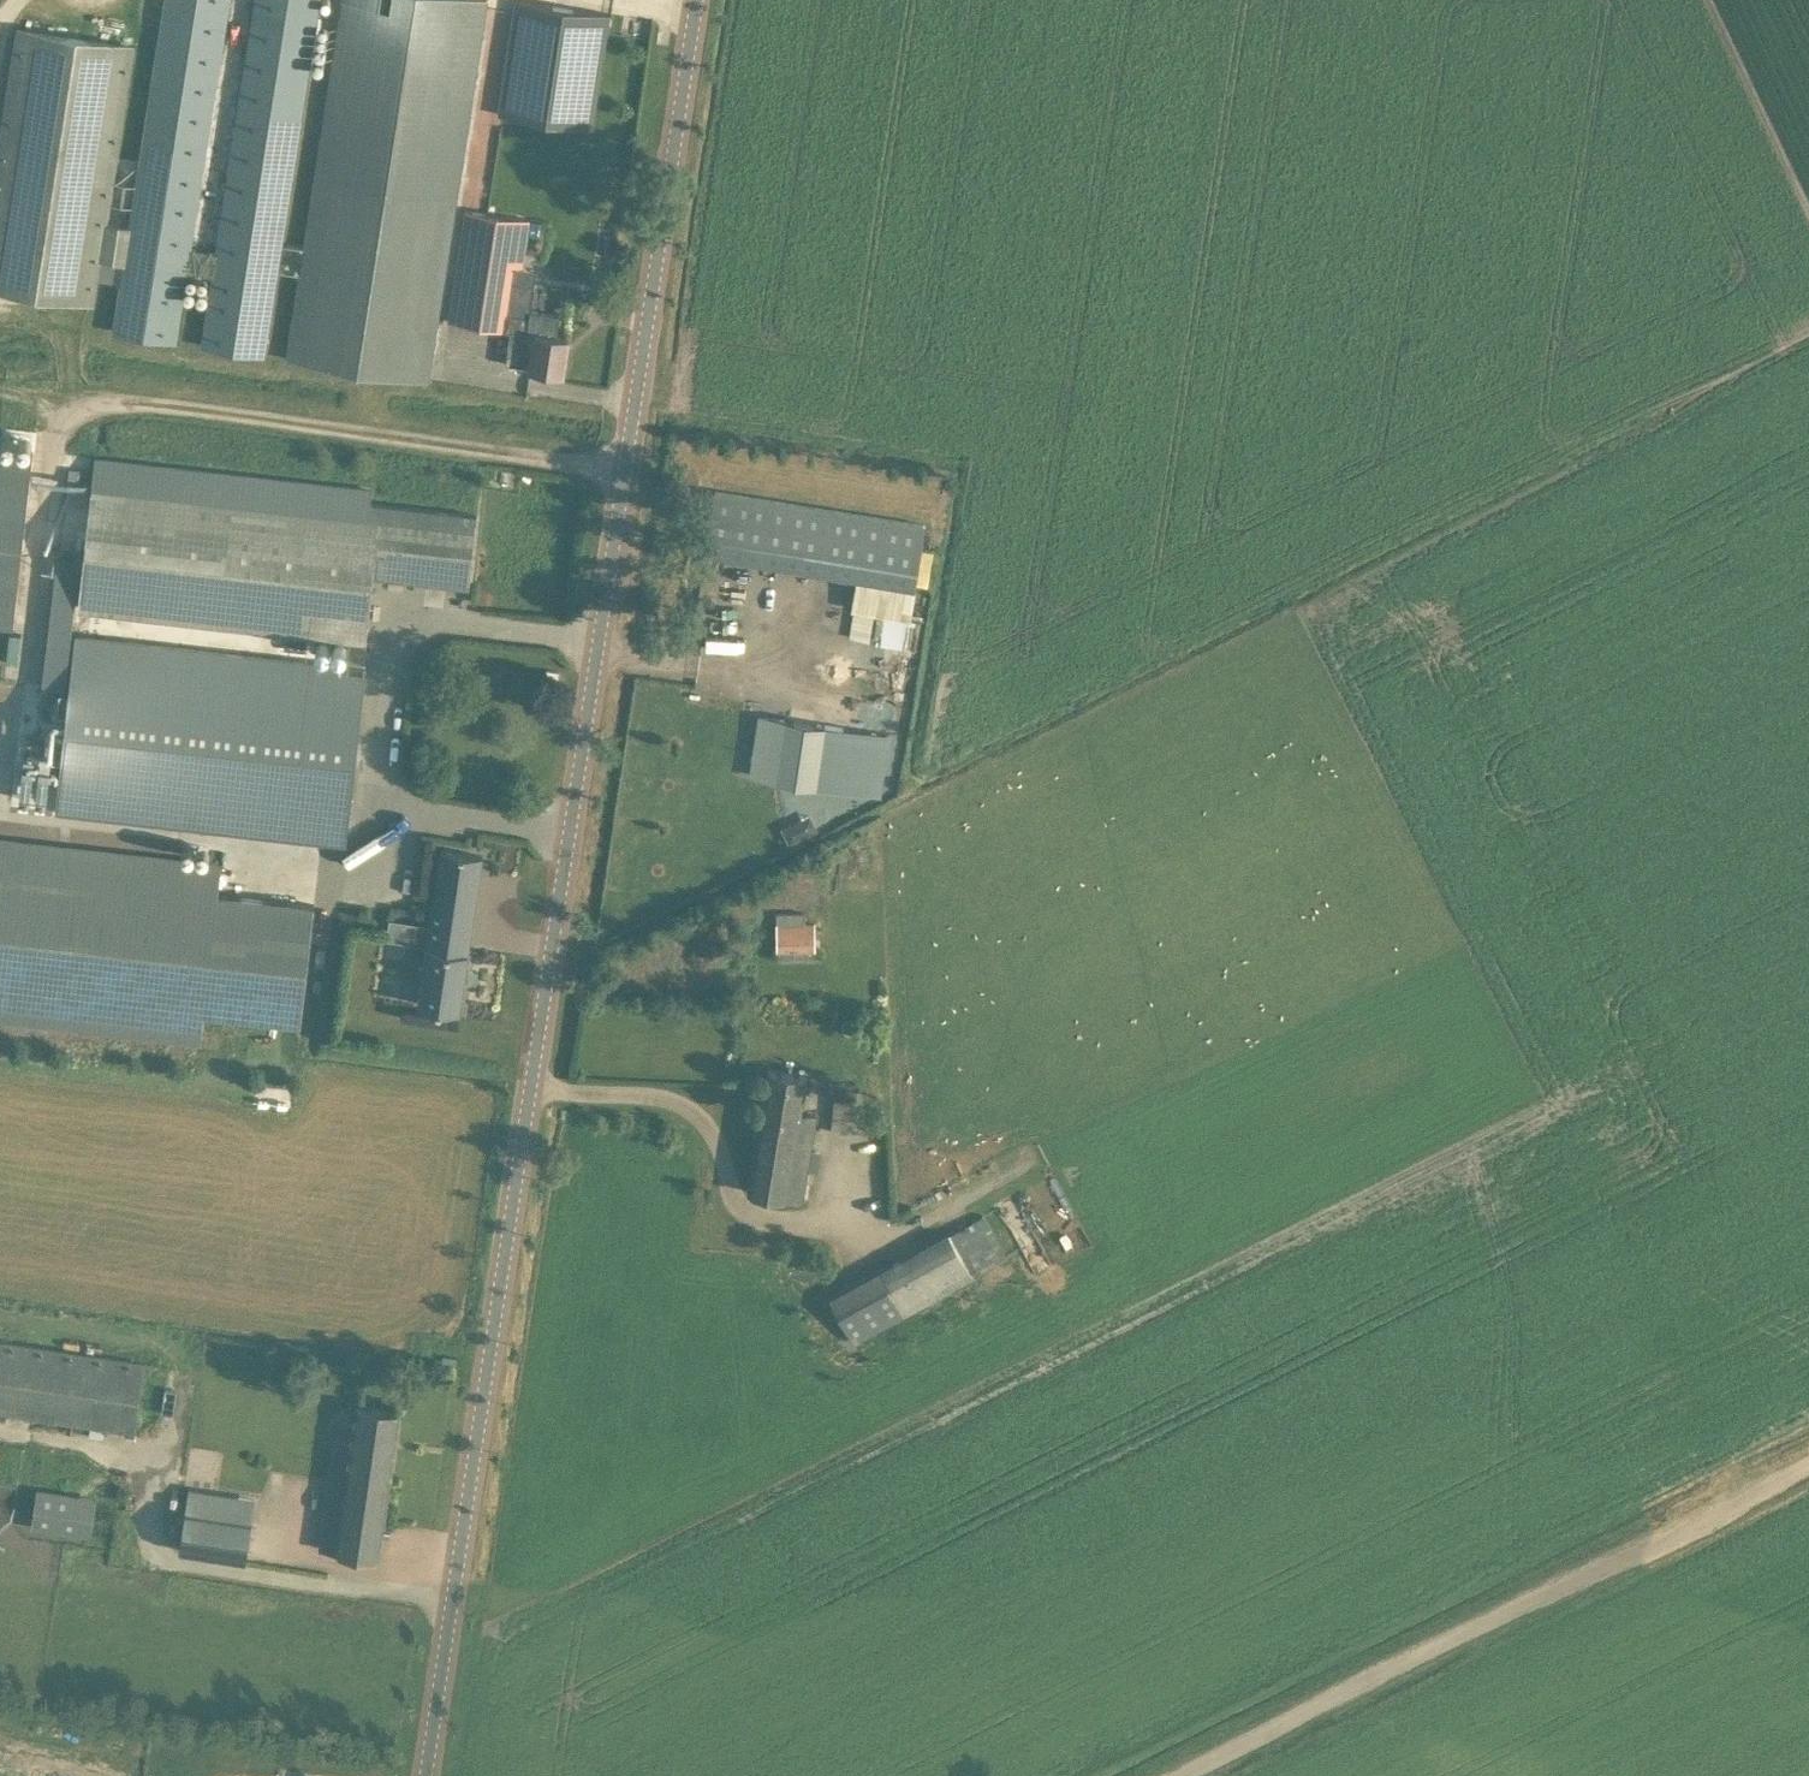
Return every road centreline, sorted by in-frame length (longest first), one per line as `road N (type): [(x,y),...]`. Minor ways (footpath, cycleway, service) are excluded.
road 1 (tertiary): [(428,1775),(699,0)]
road 2 (unclassified): [(1191,1775),(1808,1464)]

